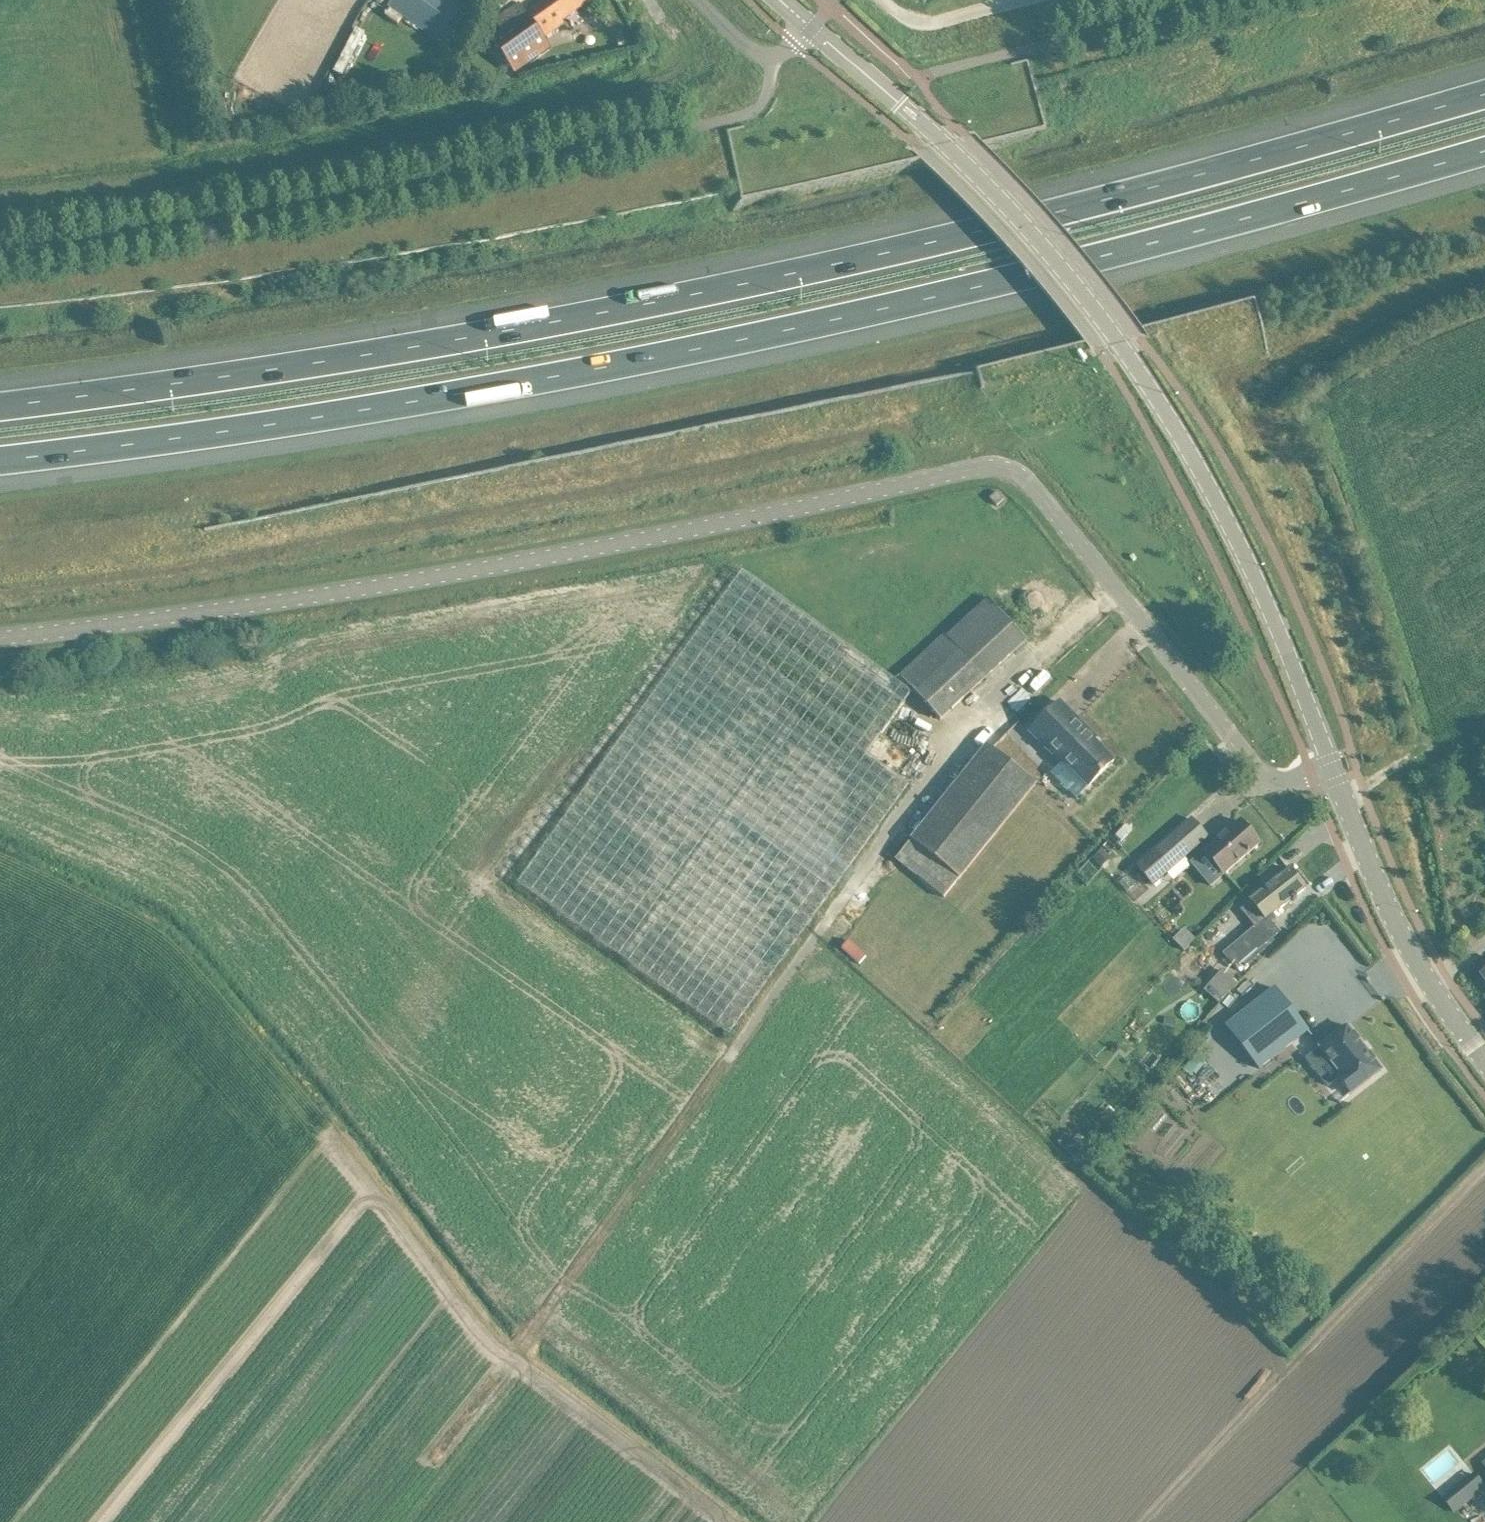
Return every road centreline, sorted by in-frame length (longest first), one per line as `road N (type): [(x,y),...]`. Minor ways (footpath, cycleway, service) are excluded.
road 1 (motorway): [(1484,93),(1138,193),(810,270),(325,362),(0,406)]
road 2 (motorway): [(0,460),(344,416),(817,324),(1160,244),(1484,150)]
road 3 (unclassified): [(0,639),(250,608),(960,473),(1001,473),(1029,490),(1242,761),(1267,777),(1330,771)]
road 4 (unclassified): [(1330,771),(1295,674),(1203,481),(1116,342),(1014,215),(813,28)]
road 5 (unclassified): [(1484,1060),(1387,909),(1330,771)]
road 6 (unclassified): [(1019,0),(929,23),(880,0)]
road 7 (unclassified): [(813,28),(786,51),(761,54),(701,0)]

